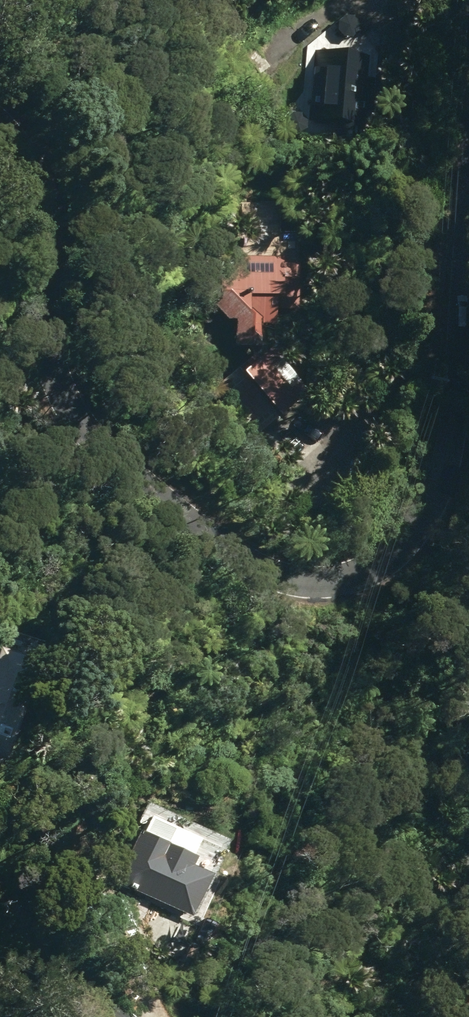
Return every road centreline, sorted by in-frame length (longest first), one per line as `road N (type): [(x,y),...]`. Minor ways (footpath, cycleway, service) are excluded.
road 1 (residential): [(468,8),(451,436),(415,534),(368,581),(324,586),(274,574),(135,478),(89,428),(63,377),(43,176),(0,131)]

